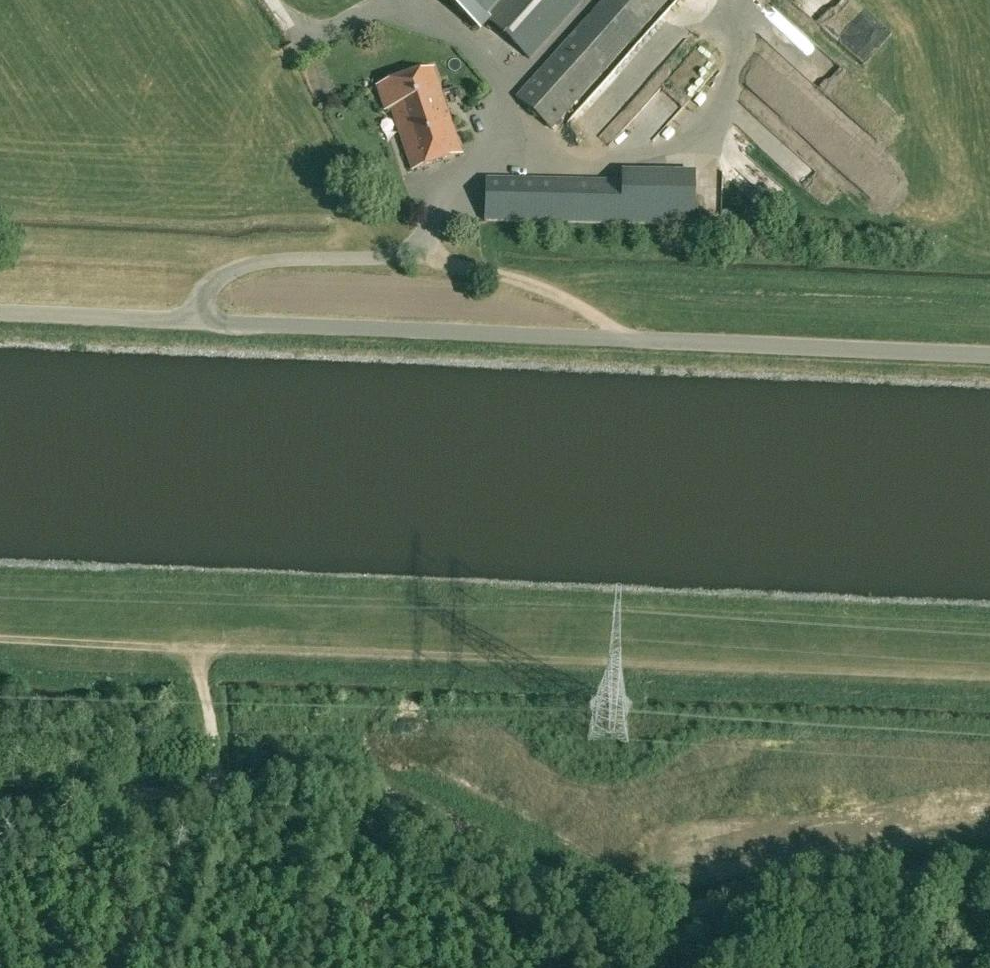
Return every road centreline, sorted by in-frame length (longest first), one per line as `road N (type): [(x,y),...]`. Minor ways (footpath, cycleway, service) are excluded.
road 1 (unclassified): [(989,351),(0,311)]
road 2 (track): [(158,650),(989,683)]
road 3 (track): [(888,874),(691,908),(628,908),(370,786),(323,779),(222,786)]
road 4 (track): [(222,786),(0,804)]
road 5 (track): [(269,0),(302,45),(368,19),(415,13)]
road 6 (track): [(0,641),(158,650)]
road 7 (track): [(222,786),(198,687),(158,650)]

